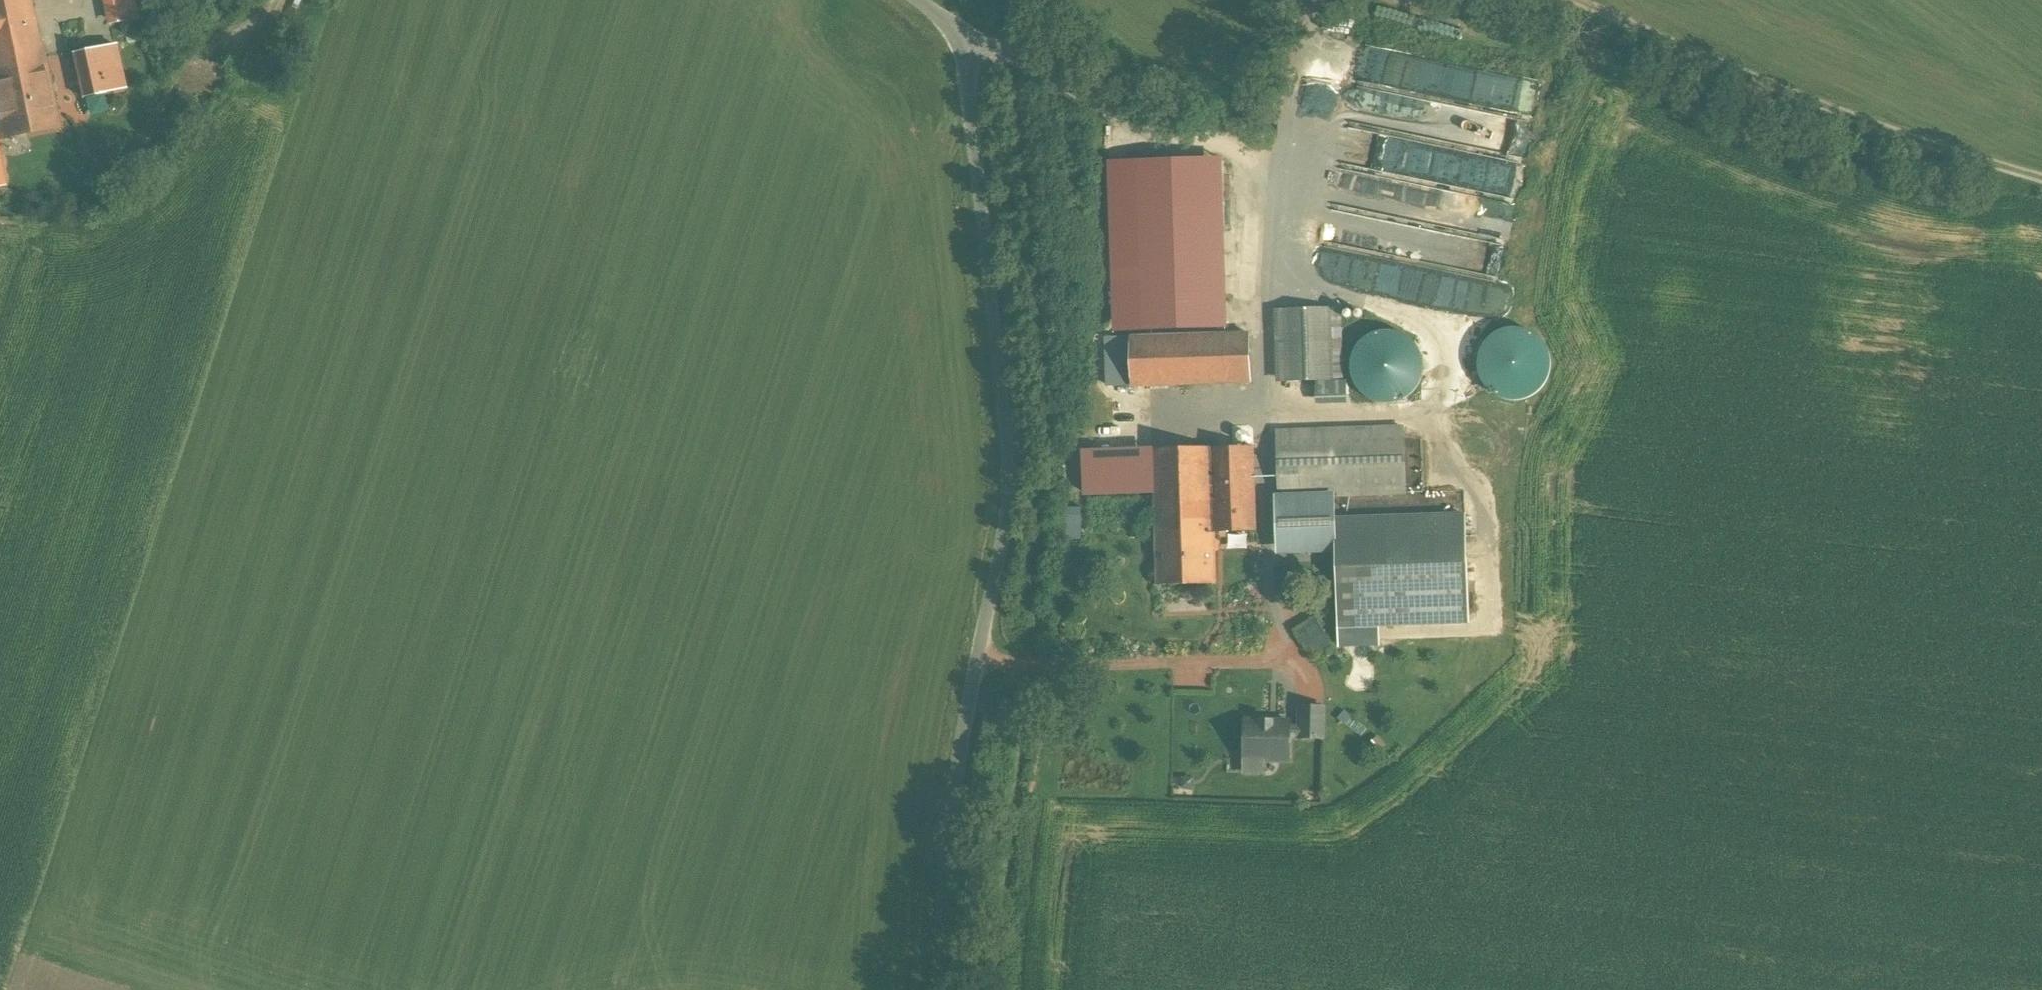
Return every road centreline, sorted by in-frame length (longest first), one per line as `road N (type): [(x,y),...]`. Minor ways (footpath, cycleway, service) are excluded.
road 1 (unclassified): [(911,0),(953,31),(960,46),(995,357),(1002,531)]
road 2 (track): [(1368,0),(1277,153),(1257,176),(1237,182),(981,45),(960,46)]
road 3 (track): [(2041,180),(1728,69),(1581,0)]
road 4 (unclassified): [(934,989),(947,817),(1002,531)]

